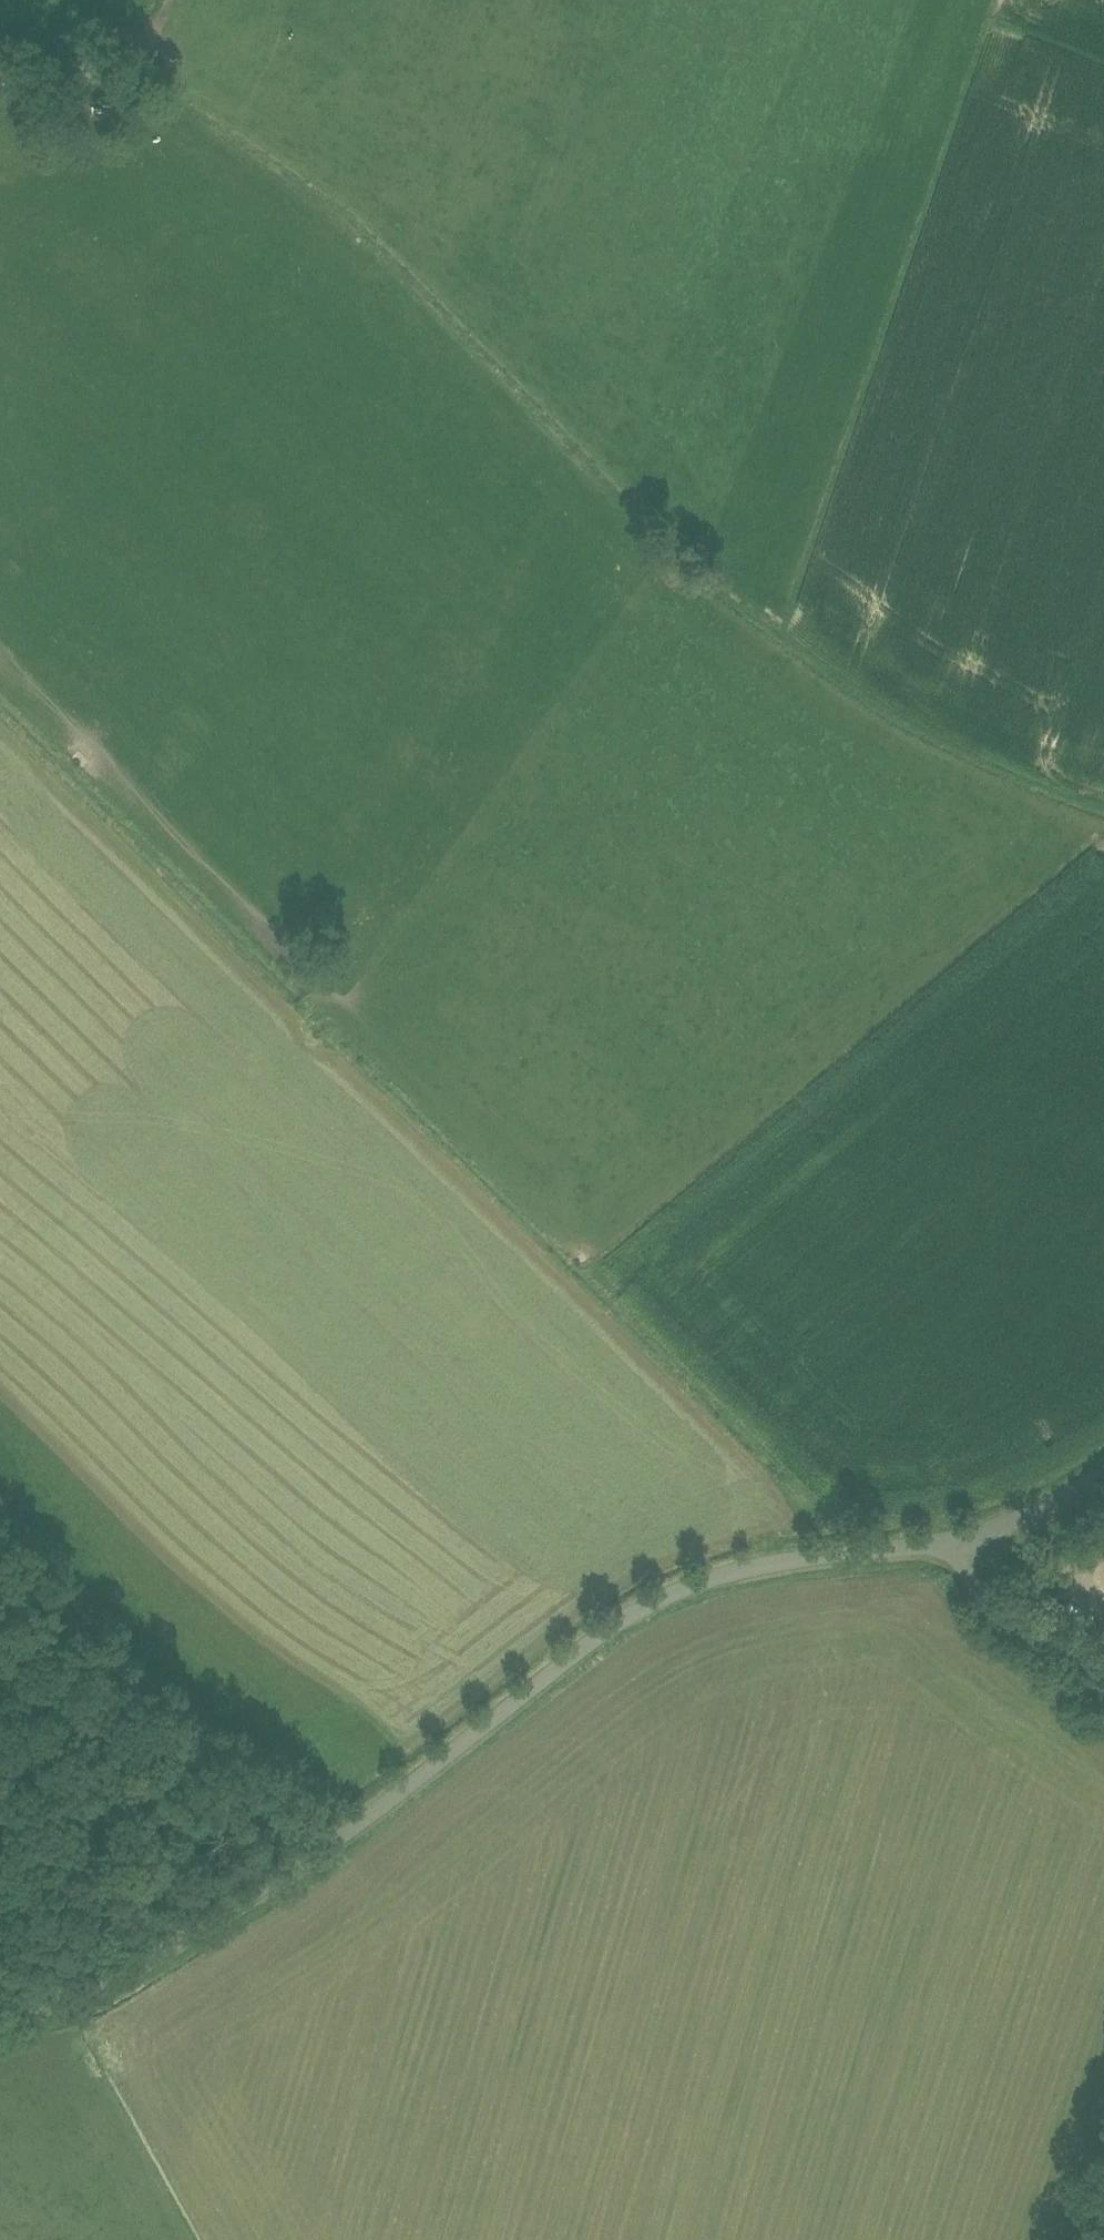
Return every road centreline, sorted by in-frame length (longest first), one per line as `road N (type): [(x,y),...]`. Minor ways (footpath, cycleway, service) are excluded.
road 1 (unclassified): [(0,2014),(69,2000),(240,1906),(644,1607),(744,1572),(937,1546),(1015,1522),(1103,1473)]
road 2 (track): [(1103,1676),(973,1590),(953,1541)]

